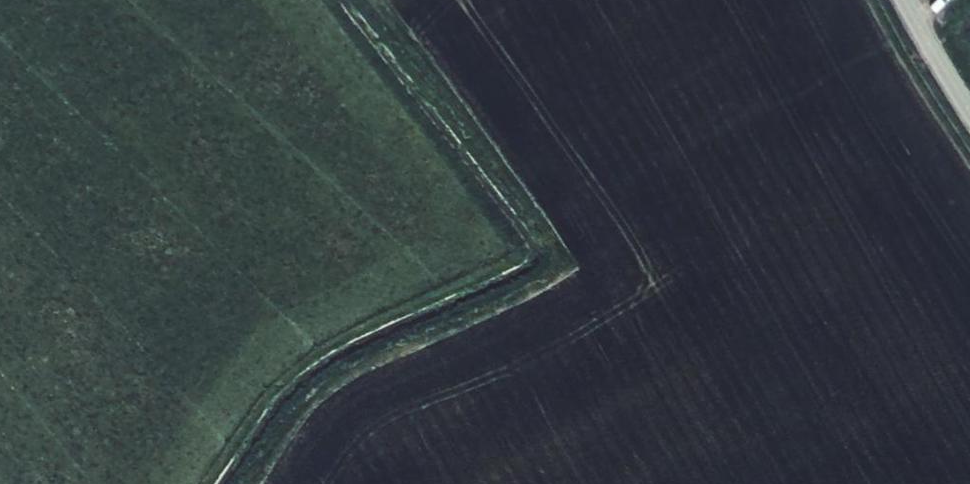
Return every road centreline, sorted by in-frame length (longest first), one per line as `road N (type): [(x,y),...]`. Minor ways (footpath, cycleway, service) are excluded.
road 1 (unclassified): [(969,111),(904,0)]

